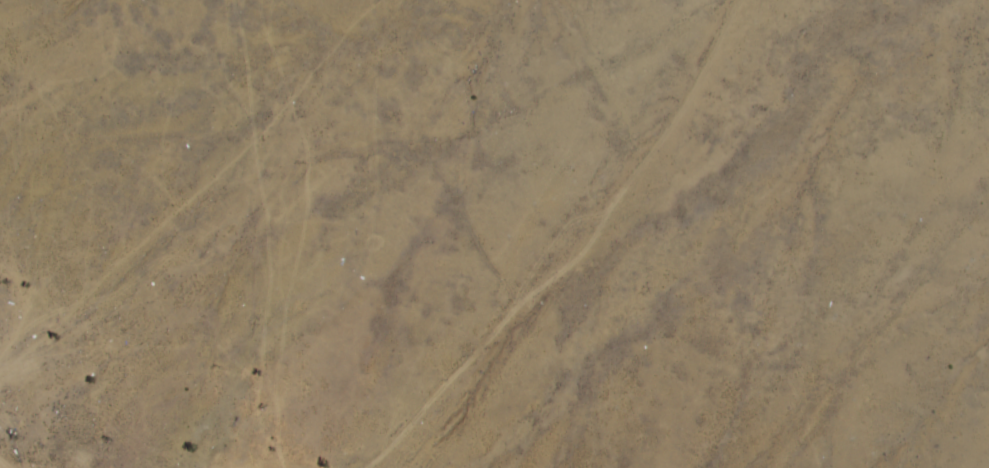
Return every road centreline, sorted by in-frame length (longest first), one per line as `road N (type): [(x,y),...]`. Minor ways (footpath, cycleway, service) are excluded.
road 1 (track): [(421,467),(535,223),(597,144),(776,0)]

